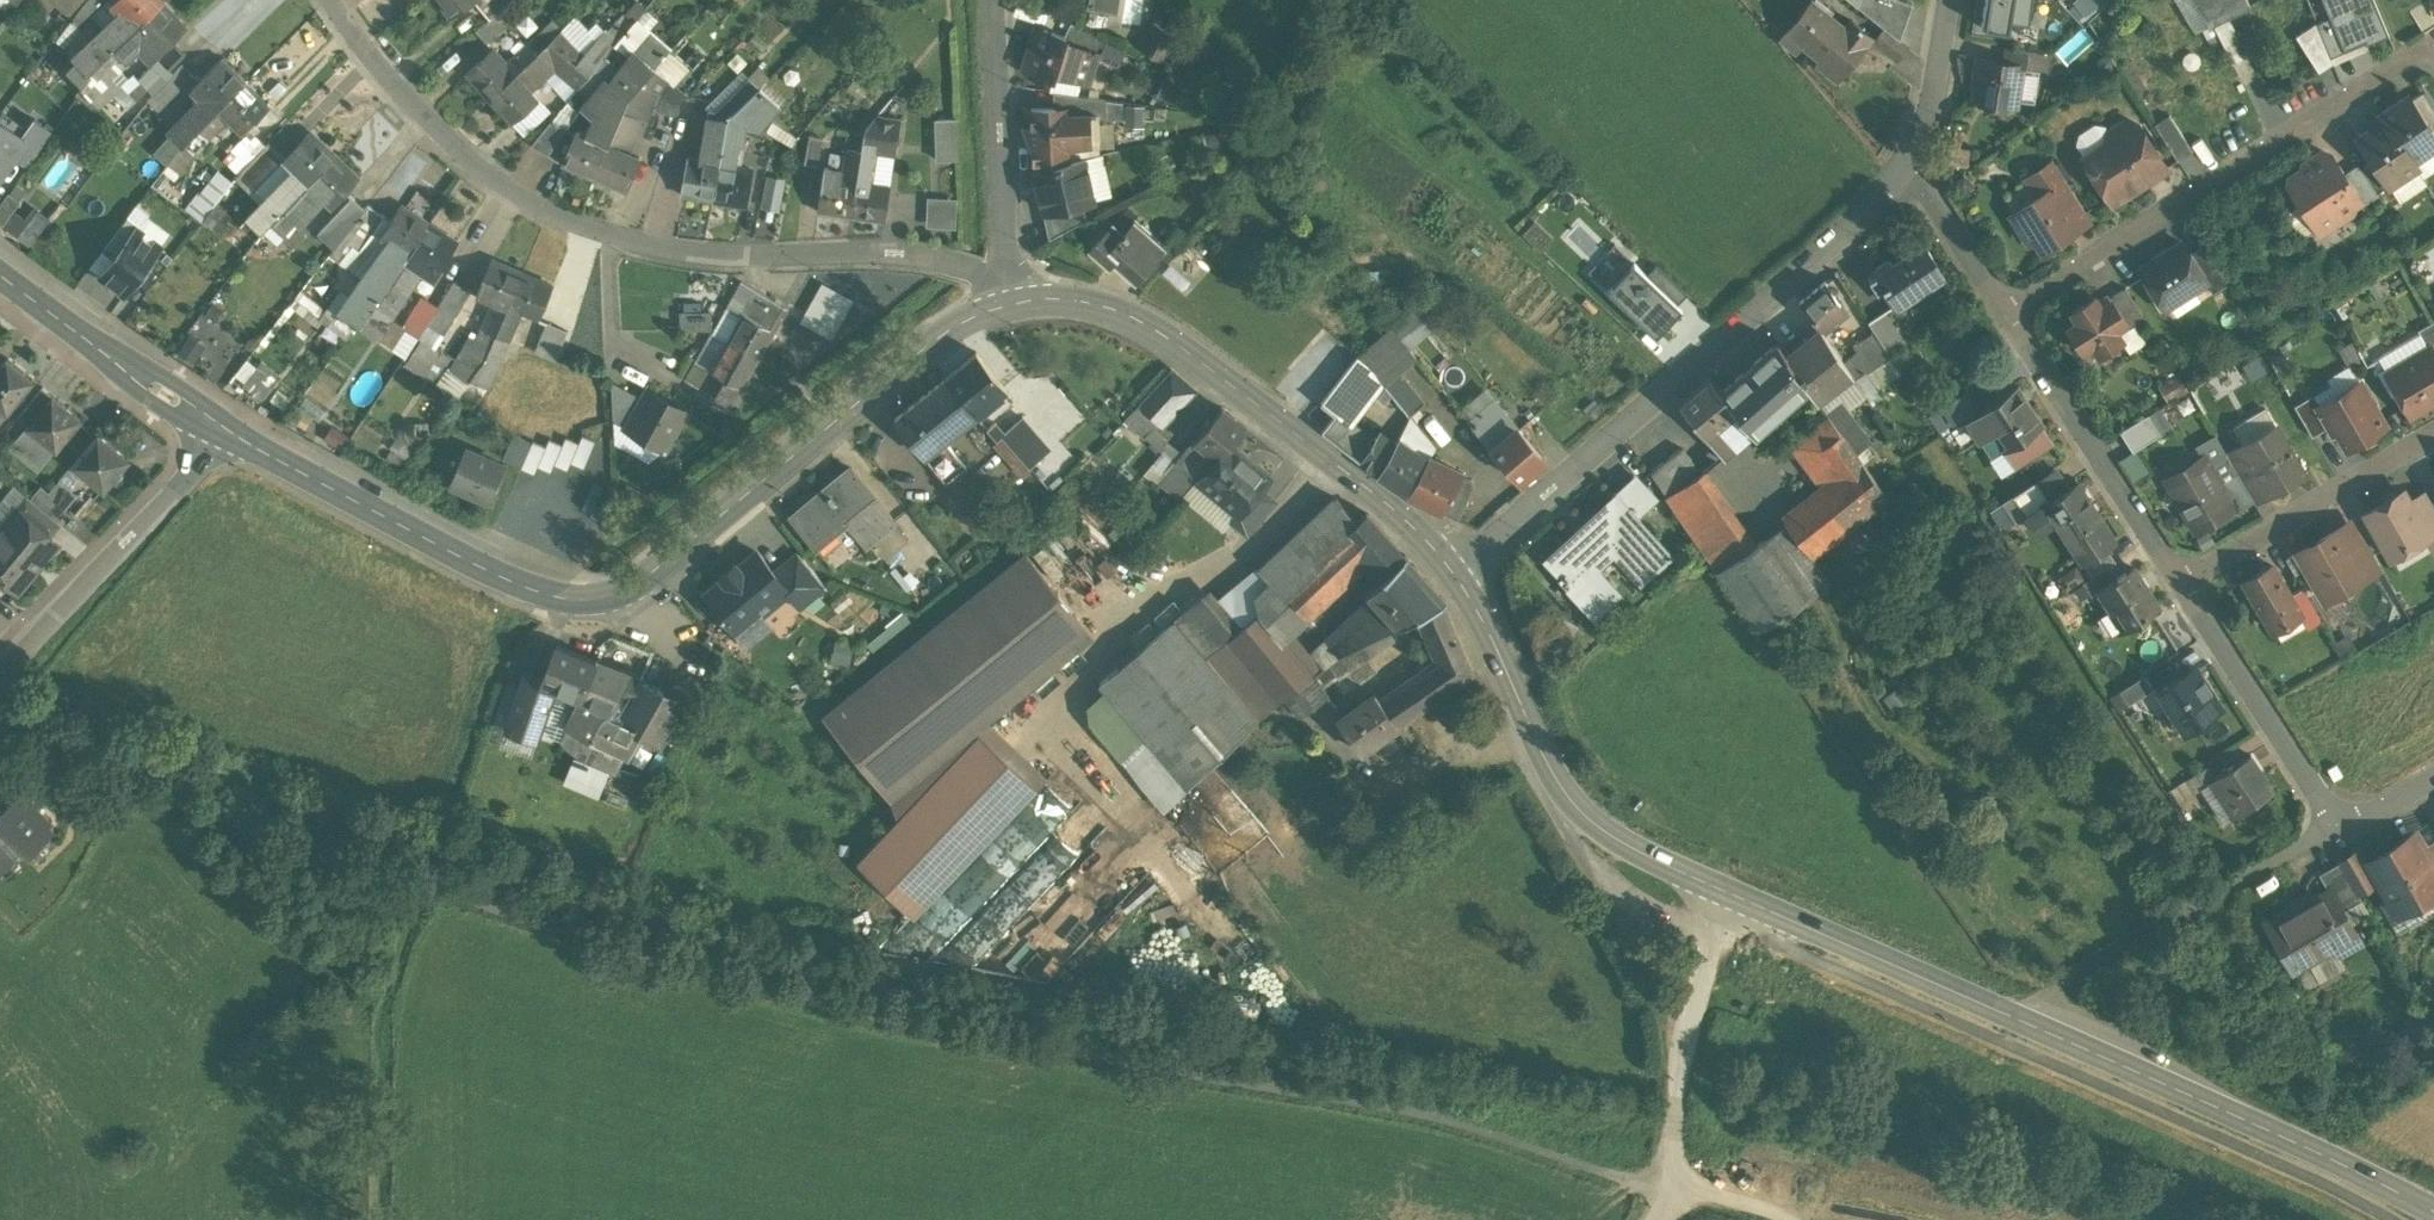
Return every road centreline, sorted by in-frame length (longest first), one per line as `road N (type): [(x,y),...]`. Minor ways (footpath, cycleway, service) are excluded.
road 1 (secondary): [(2433,1211),(2244,1118),(1673,880),(1619,850),(1566,803),(1462,574)]
road 2 (secondary): [(1009,304),(807,459),(651,593),(596,608),(532,592),(226,430)]
road 3 (residential): [(1009,304),(990,283),(953,266),(887,254),(706,258),(536,206),(475,167),(331,0)]
road 4 (residential): [(1910,166),(1462,574)]
road 5 (secondary): [(1462,574),(1257,403),(1159,333),(1128,316),(1062,300),(1009,304)]
road 6 (residential): [(2004,314),(2433,43)]
road 7 (residential): [(226,430),(0,670)]
road 8 (residential): [(2004,314),(2178,574)]
road 9 (residential): [(1009,304),(995,0)]
road 10 (residential): [(2178,574),(2341,824)]
road 11 (residential): [(2433,434),(2178,574)]
road 12 (secondary): [(226,430),(0,274)]
road 13 (residential): [(1910,166),(2004,314)]
road 14 (residential): [(1950,0),(1928,118),(1910,166)]
road 15 (residential): [(2341,824),(2215,896)]
road 16 (track): [(1789,1219),(1715,1192),(1674,1193)]

